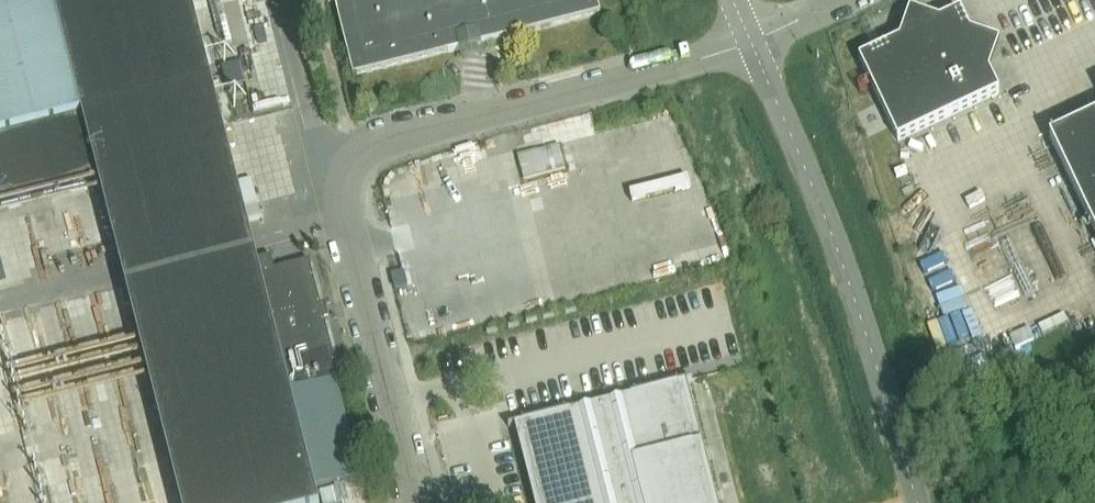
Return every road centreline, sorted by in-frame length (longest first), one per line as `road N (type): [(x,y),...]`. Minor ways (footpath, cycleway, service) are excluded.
road 1 (unclassified): [(751,43),(373,148),(349,167),(341,214),(420,502)]
road 2 (unclassified): [(913,502),(844,273),(751,43)]

